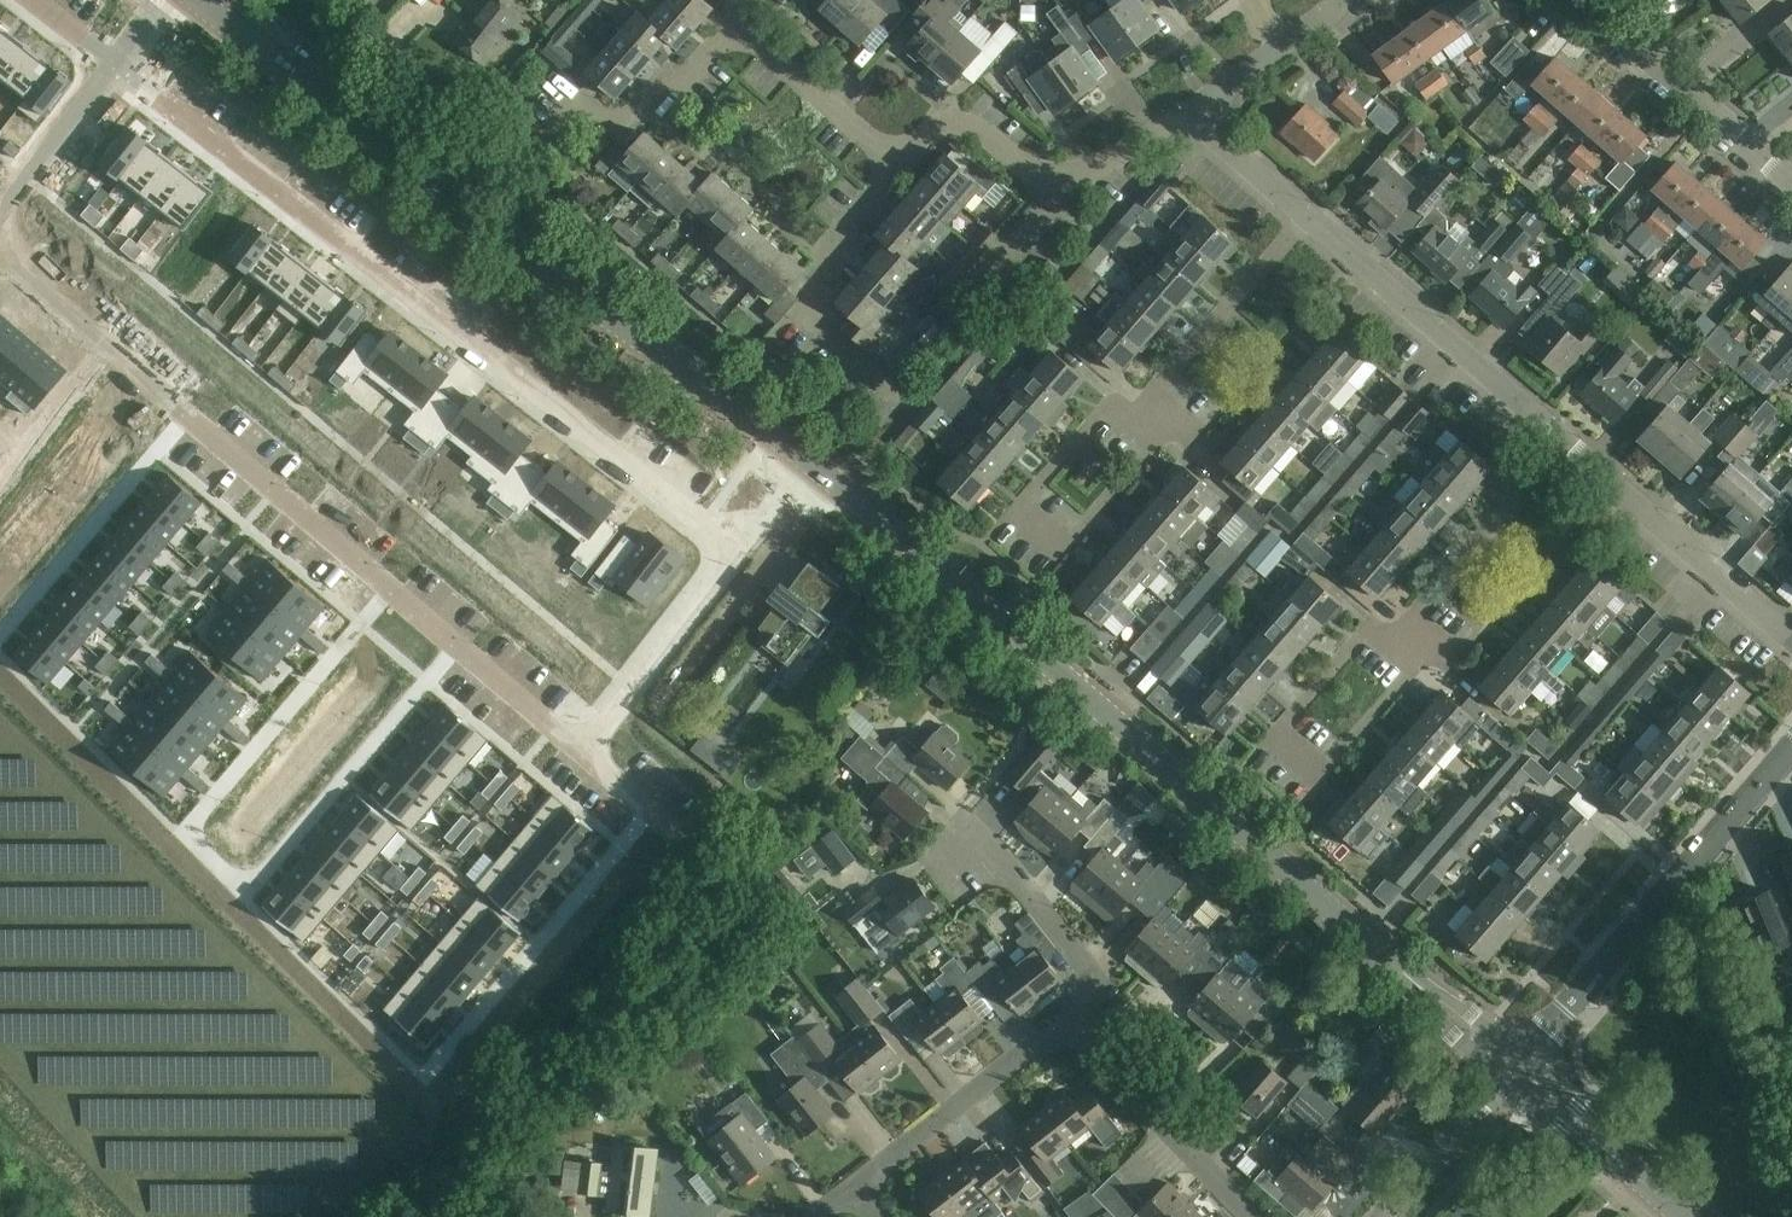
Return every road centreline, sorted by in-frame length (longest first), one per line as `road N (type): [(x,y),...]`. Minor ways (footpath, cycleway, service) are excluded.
road 1 (tertiary): [(1513,1068),(804,457)]
road 2 (residential): [(734,549),(116,67)]
road 3 (residential): [(581,749),(0,258)]
road 4 (tertiary): [(804,457),(203,0)]
road 5 (residential): [(431,1073),(661,815),(581,749)]
road 6 (residential): [(1147,396),(1174,418),(1062,553),(1014,511),(1106,400),(1126,418)]
road 7 (residential): [(1405,625),(1387,646),(1367,628),(1269,740),(1316,776),(1431,647)]
road 8 (residential): [(1513,1068),(1791,747)]
road 9 (residential): [(1568,440),(1307,213)]
road 10 (residential): [(907,417),(834,353),(819,324),(817,286),(898,165)]
road 11 (residential): [(1791,636),(1568,440)]
road 12 (residential): [(1791,182),(1583,0)]
road 13 (residential): [(1072,1030),(1097,1001),(1096,973),(1006,862),(954,821)]
road 14 (residential): [(859,1185),(1039,1041),(1072,1030)]
road 15 (residential): [(536,156),(585,101),(619,124),(737,31)]
road 16 (residential): [(1255,1216),(1072,1030)]
road 17 (residential): [(734,549),(581,749)]
road 18 (residential): [(1405,625),(1568,440)]
road 19 (residential): [(1147,396),(1307,213)]
road 20 (tertiary): [(1685,1216),(1513,1068)]
road 21 (residential): [(898,165),(737,31)]
road 22 (residential): [(1381,1216),(1513,1068)]
road 23 (residential): [(1054,192),(977,126),(959,122),(937,129),(898,165)]
road 24 (residential): [(1188,114),(1347,0)]
road 25 (residential): [(116,67),(0,217)]
road 26 (residential): [(1054,192),(1188,114)]
road 27 (residential): [(1307,213),(1188,114)]
road 28 (residential): [(961,301),(1054,192)]

